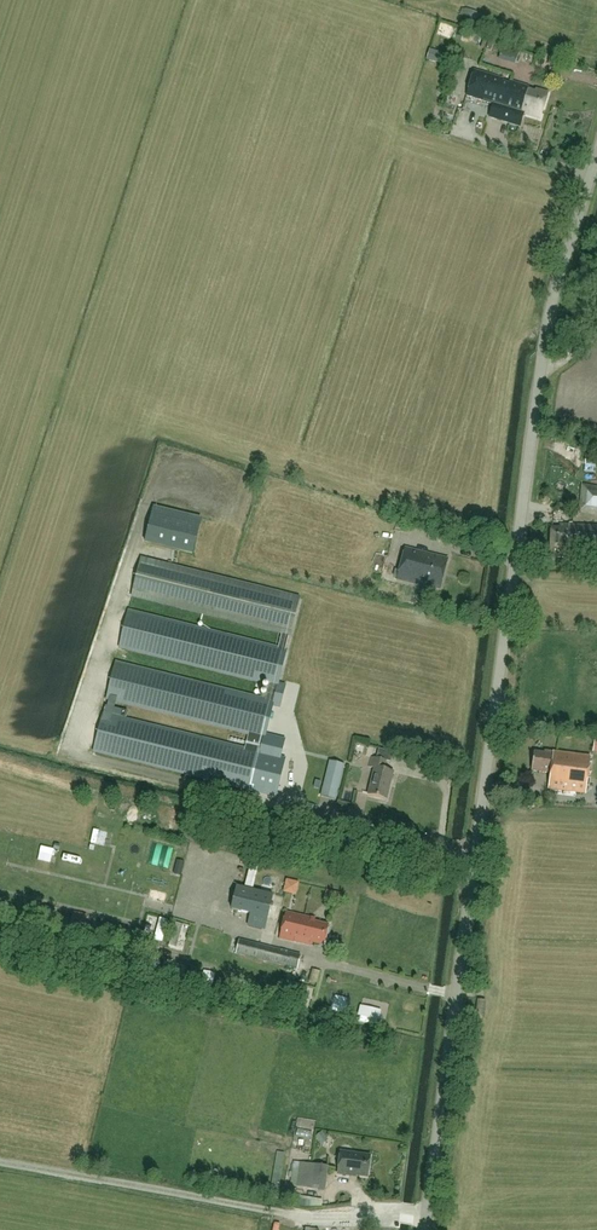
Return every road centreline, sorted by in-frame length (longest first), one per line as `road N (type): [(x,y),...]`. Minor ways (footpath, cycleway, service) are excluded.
road 1 (tertiary): [(424,1229),(545,337),(596,156)]

